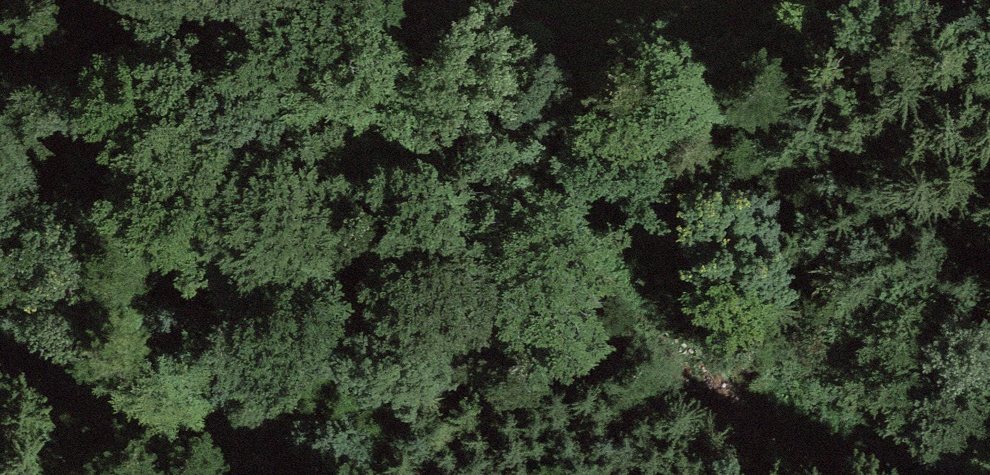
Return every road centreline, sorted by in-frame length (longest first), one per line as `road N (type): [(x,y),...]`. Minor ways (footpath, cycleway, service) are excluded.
road 1 (track): [(871,474),(670,396),(593,385),(449,396),(349,351),(250,283),(173,267),(0,271)]
road 2 (track): [(428,0),(509,46),(713,91),(782,116),(921,211),(989,286)]

